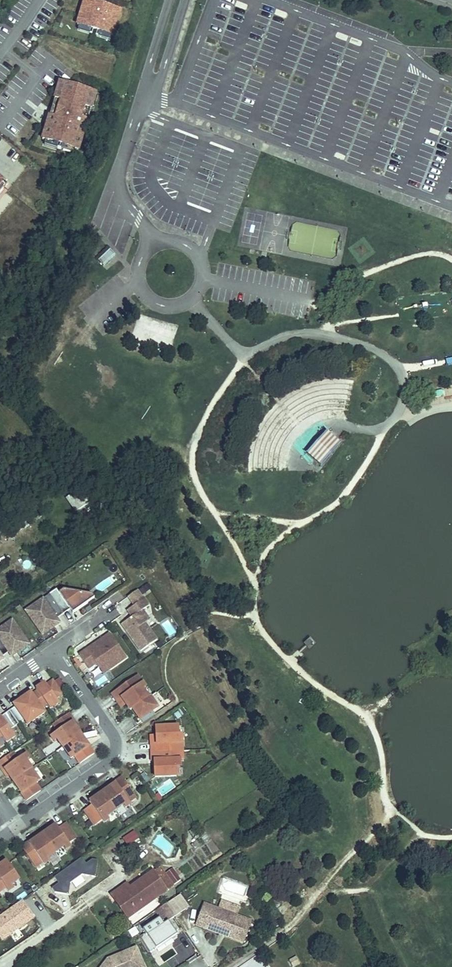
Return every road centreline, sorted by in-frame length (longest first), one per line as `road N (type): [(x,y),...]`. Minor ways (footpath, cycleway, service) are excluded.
road 1 (residential): [(0,838),(115,752),(54,650)]

